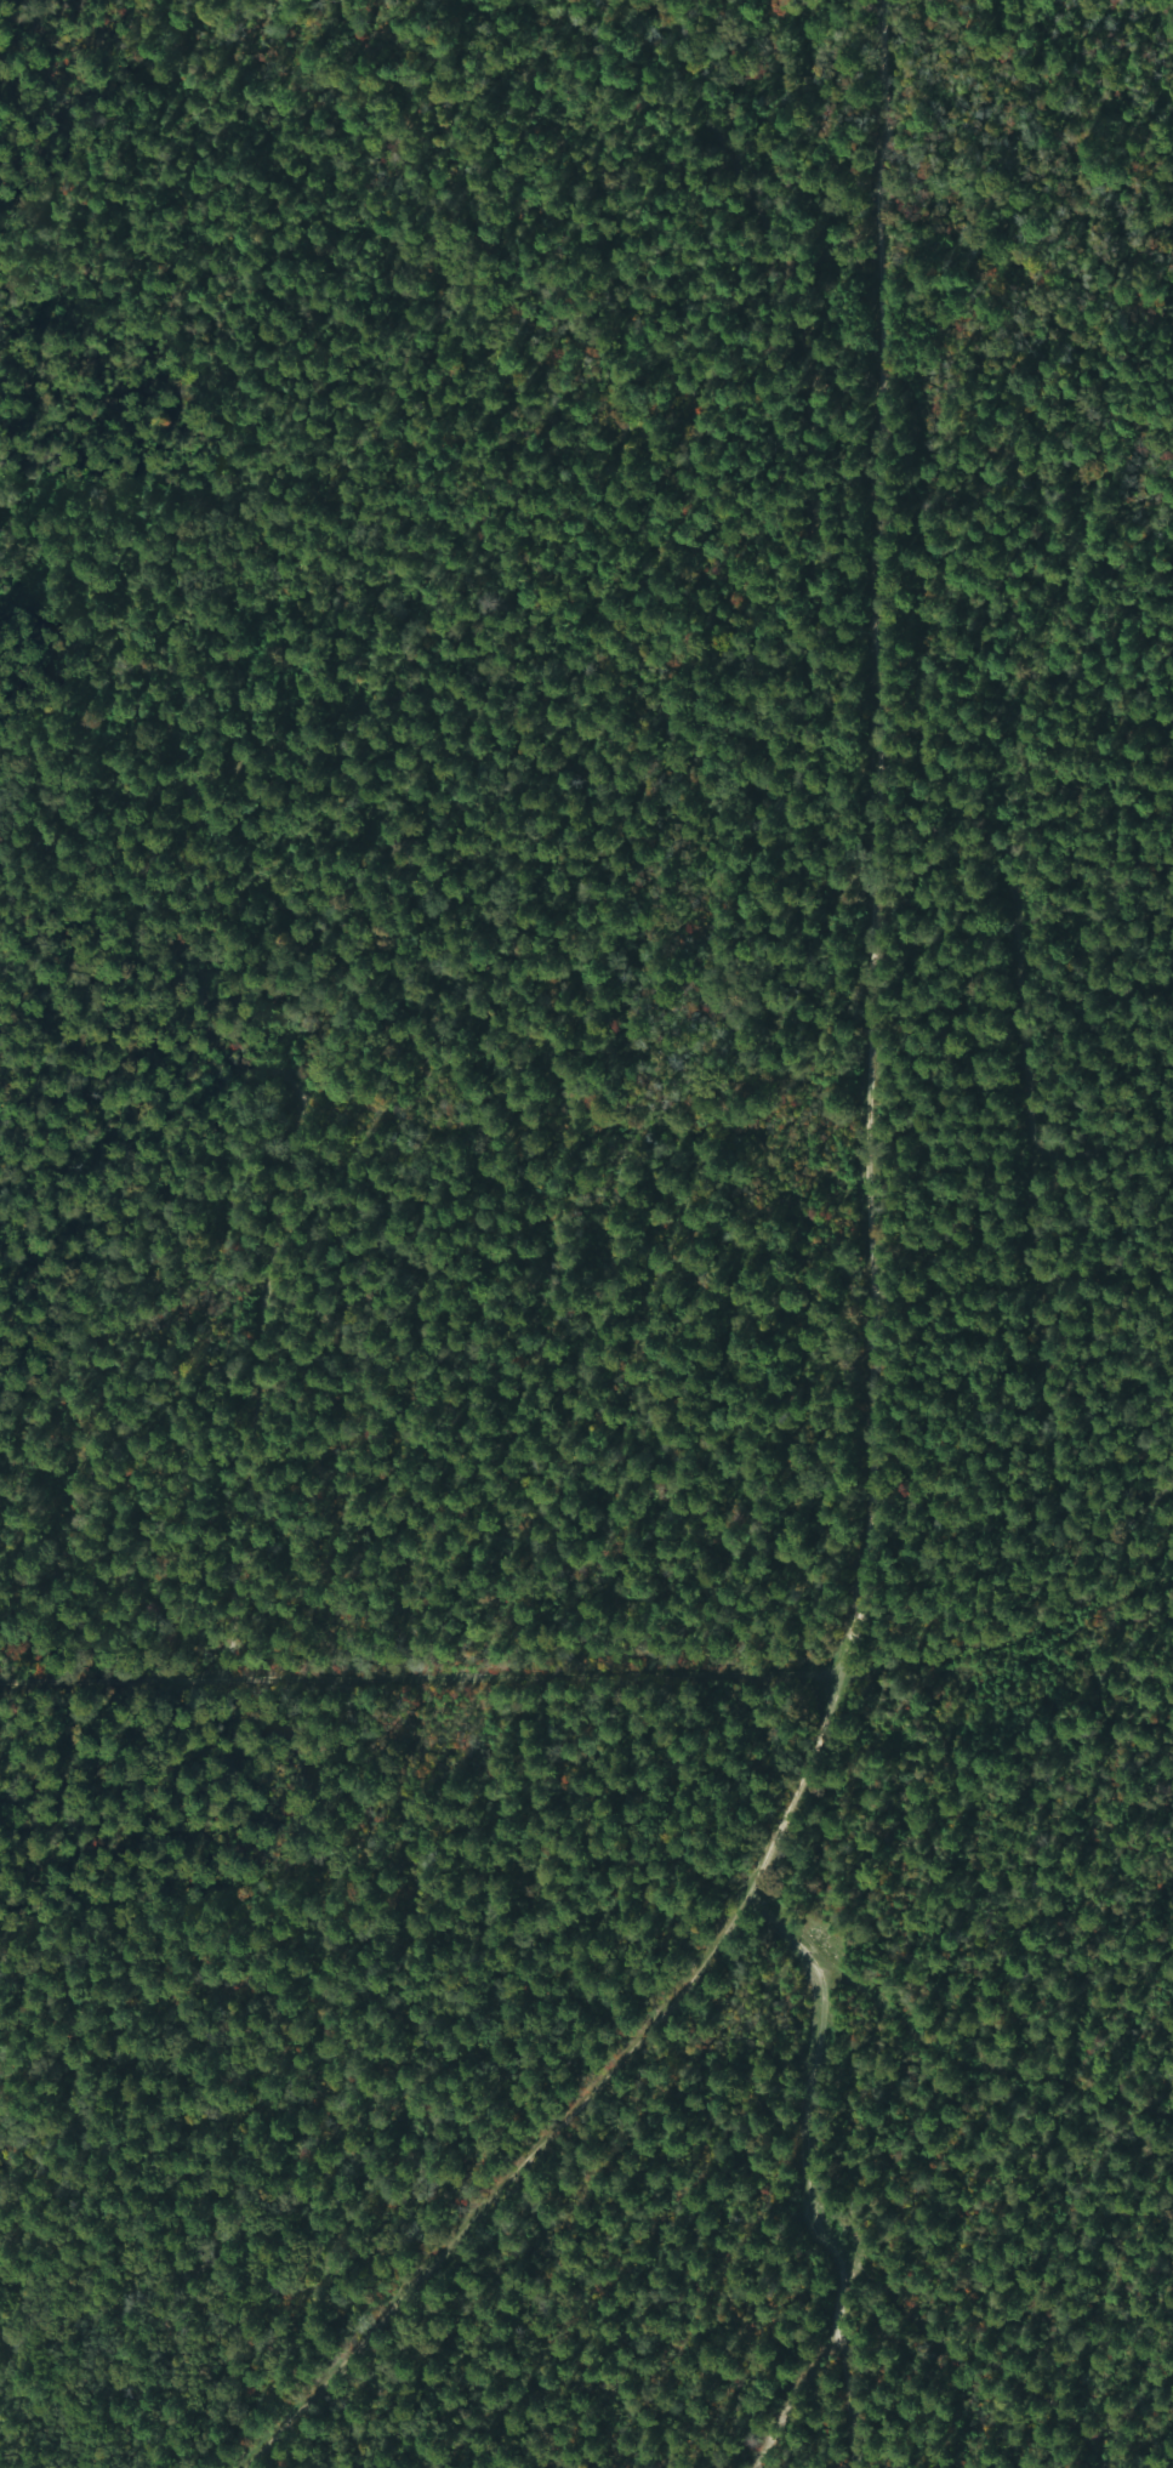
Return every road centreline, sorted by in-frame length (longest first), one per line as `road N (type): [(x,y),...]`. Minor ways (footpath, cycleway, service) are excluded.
road 1 (residential): [(858,0),(864,1468),(791,1683),(786,1738),(660,1995),(229,2467)]
road 2 (residential): [(0,1689),(791,1683)]

